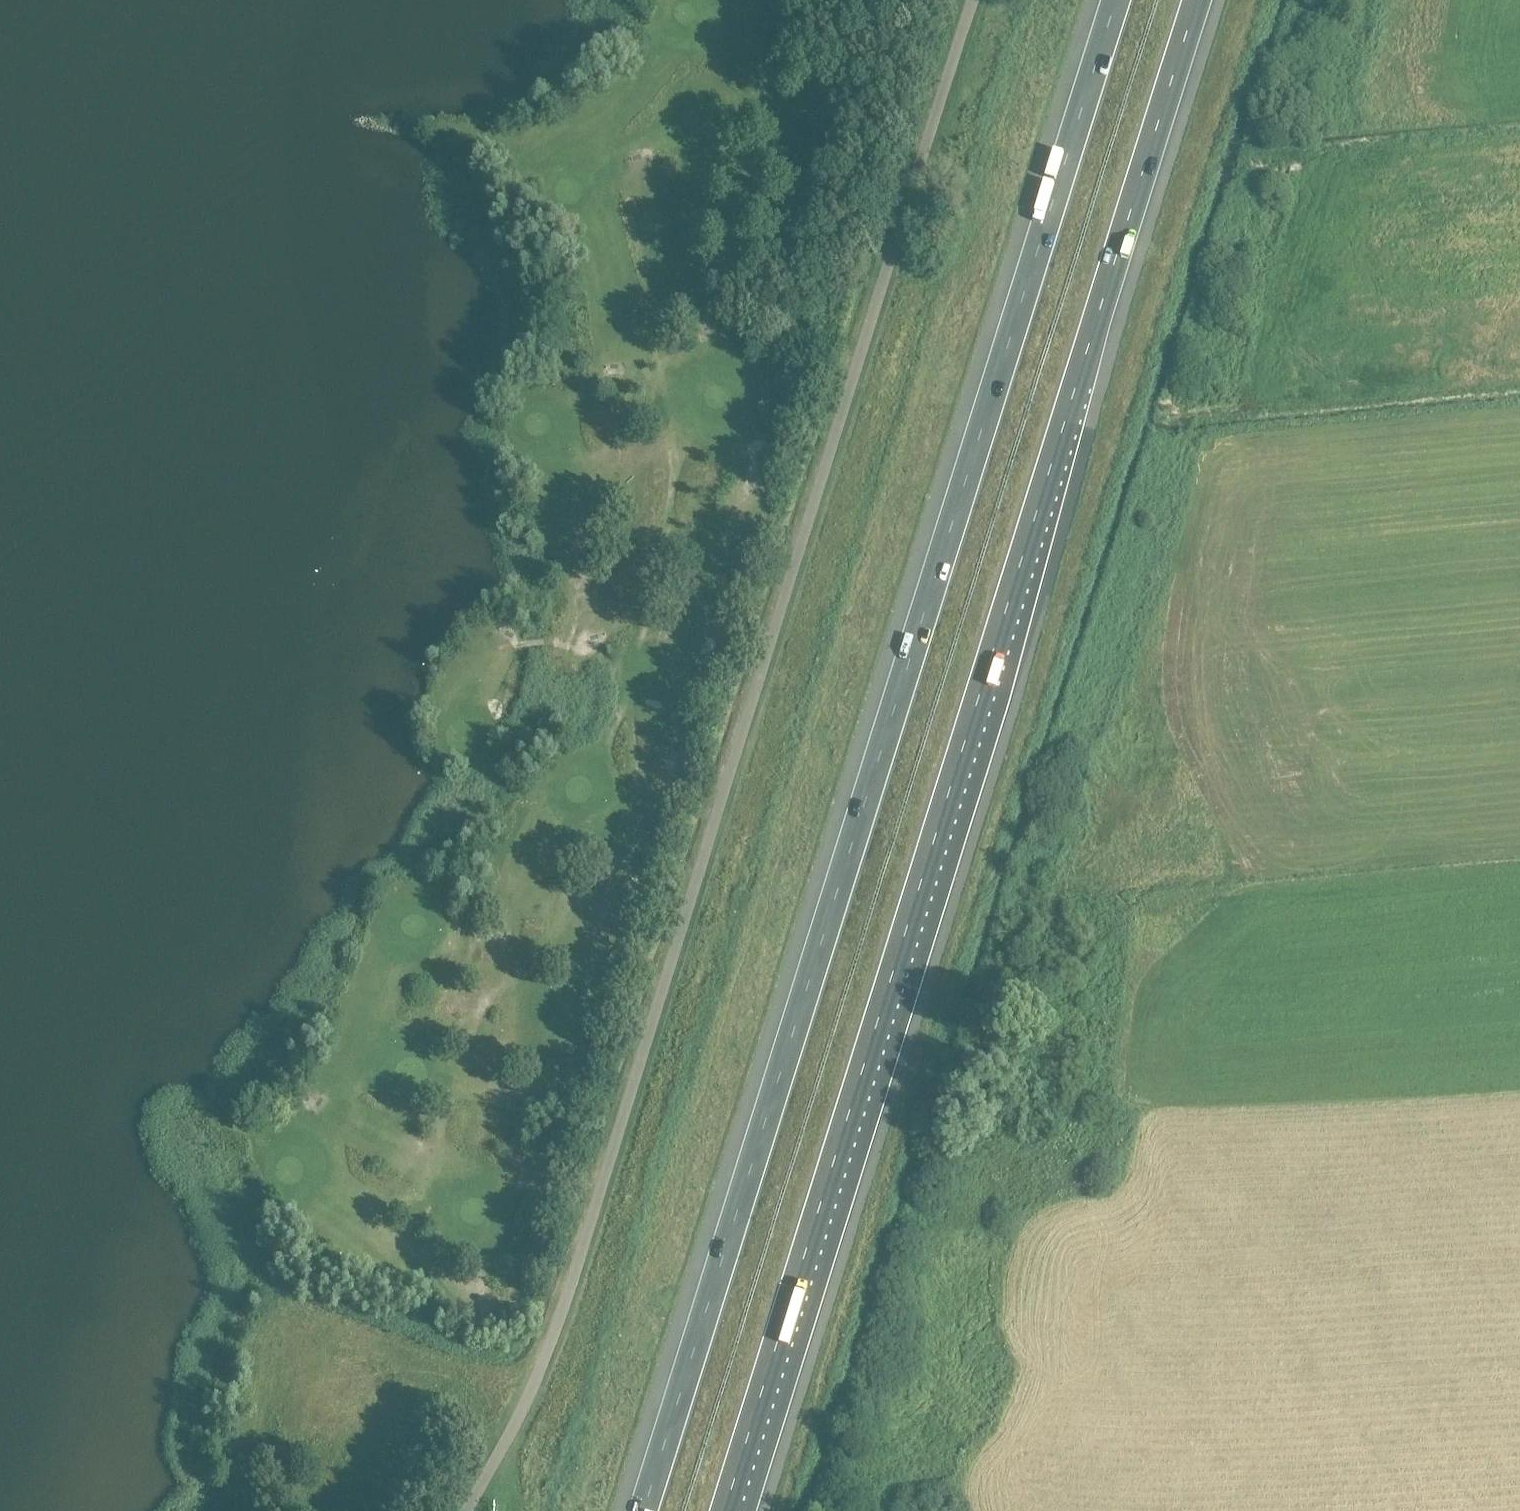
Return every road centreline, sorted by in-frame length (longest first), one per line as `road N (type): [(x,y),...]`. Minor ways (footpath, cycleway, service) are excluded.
road 1 (motorway): [(725,1510),(1203,0)]
road 2 (motorway): [(1115,0),(638,1510)]

